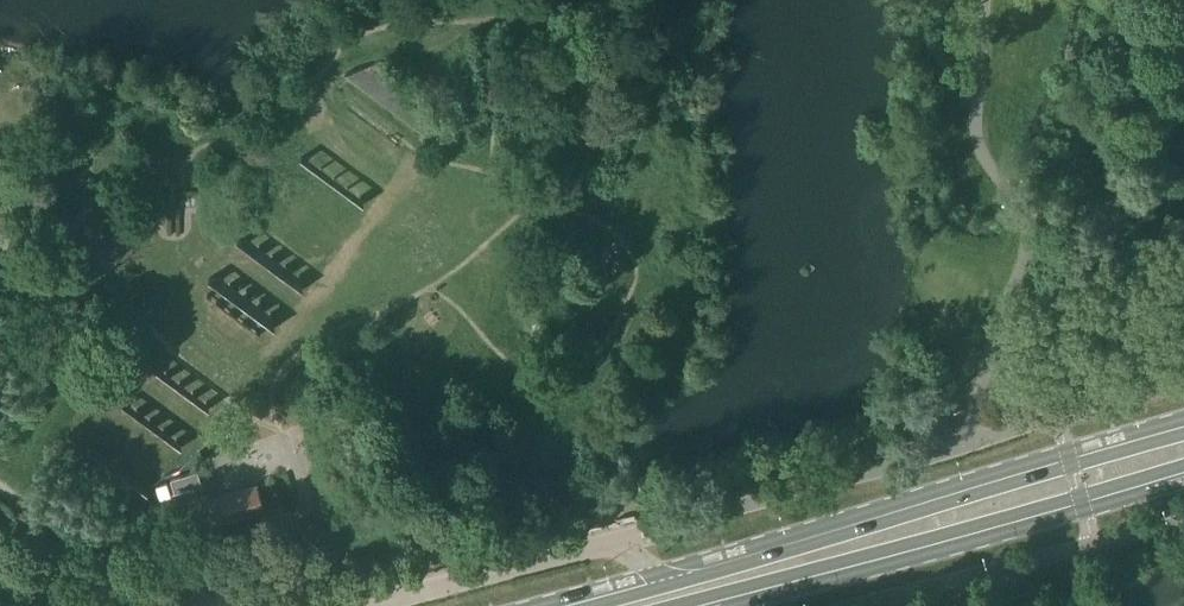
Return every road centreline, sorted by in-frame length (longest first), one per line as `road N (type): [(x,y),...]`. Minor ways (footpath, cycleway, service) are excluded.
road 1 (primary): [(1183,428),(664,581)]
road 2 (primary): [(701,605),(1183,473)]
road 3 (unclassified): [(664,581),(625,542),(375,605)]

